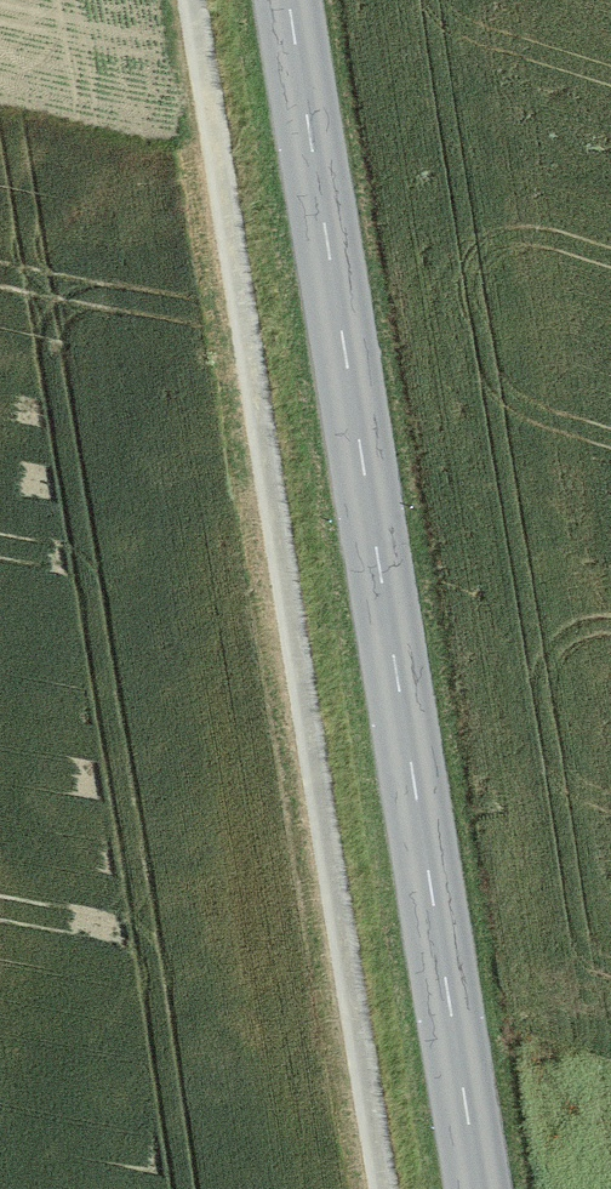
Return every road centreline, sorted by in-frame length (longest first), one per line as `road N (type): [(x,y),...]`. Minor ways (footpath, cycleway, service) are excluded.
road 1 (track): [(384,1188),(190,0)]
road 2 (secondary): [(287,0),(478,1188)]

